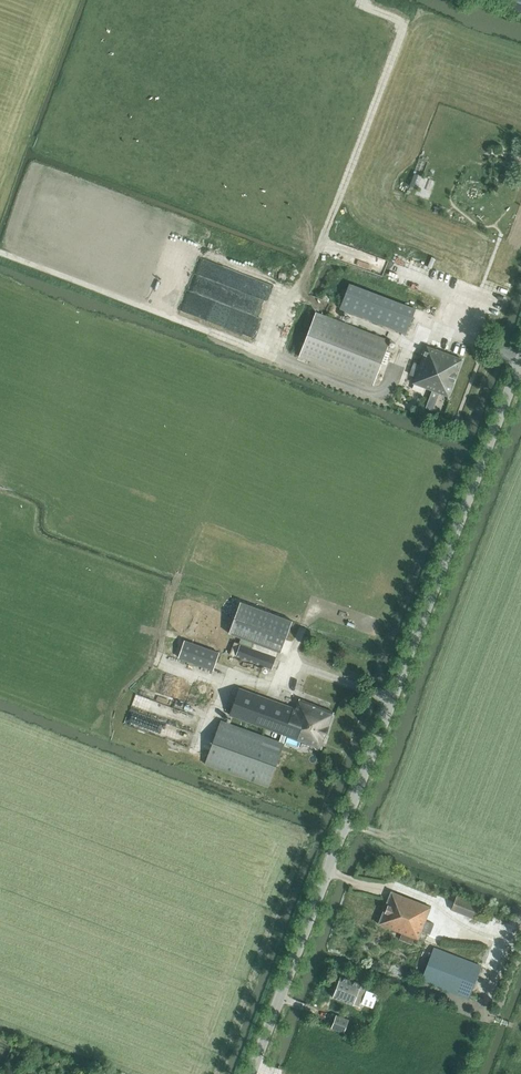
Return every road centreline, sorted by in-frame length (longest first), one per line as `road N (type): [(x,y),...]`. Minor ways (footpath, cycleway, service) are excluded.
road 1 (unclassified): [(520,359),(251,1073)]

